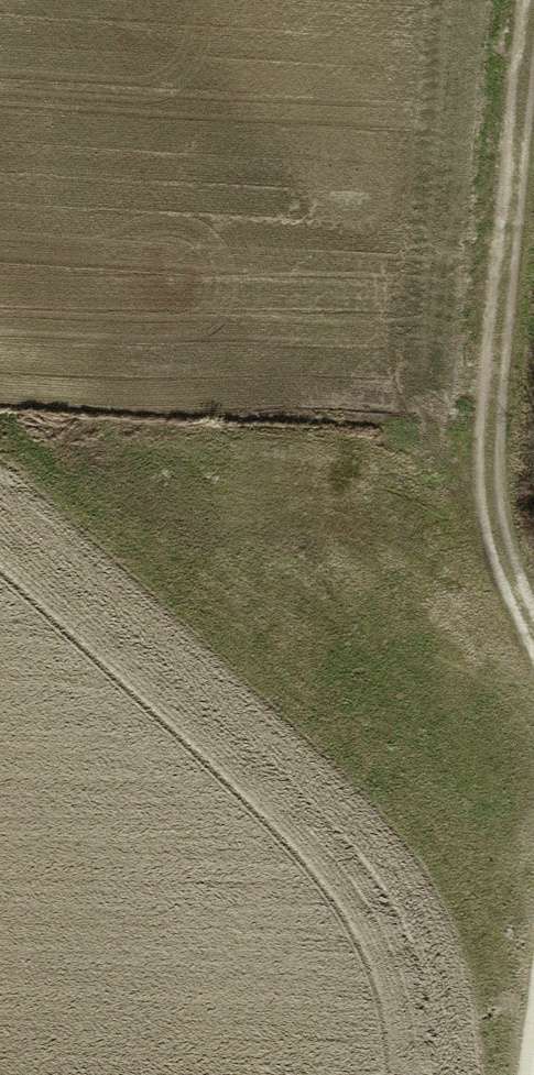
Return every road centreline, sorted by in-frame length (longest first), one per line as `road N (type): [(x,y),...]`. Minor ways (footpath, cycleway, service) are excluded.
road 1 (track): [(0,452),(399,868),(445,948),(470,1074)]
road 2 (track): [(533,630),(501,564),(494,464),(533,27)]

